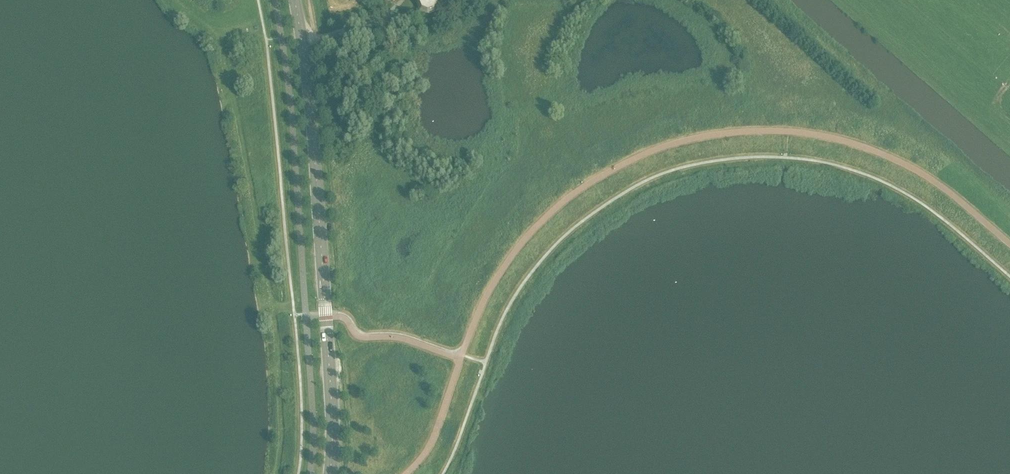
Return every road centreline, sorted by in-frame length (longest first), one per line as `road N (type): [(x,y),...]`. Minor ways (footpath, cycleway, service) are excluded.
road 1 (unclassified): [(330,473),(317,185),(294,0)]

